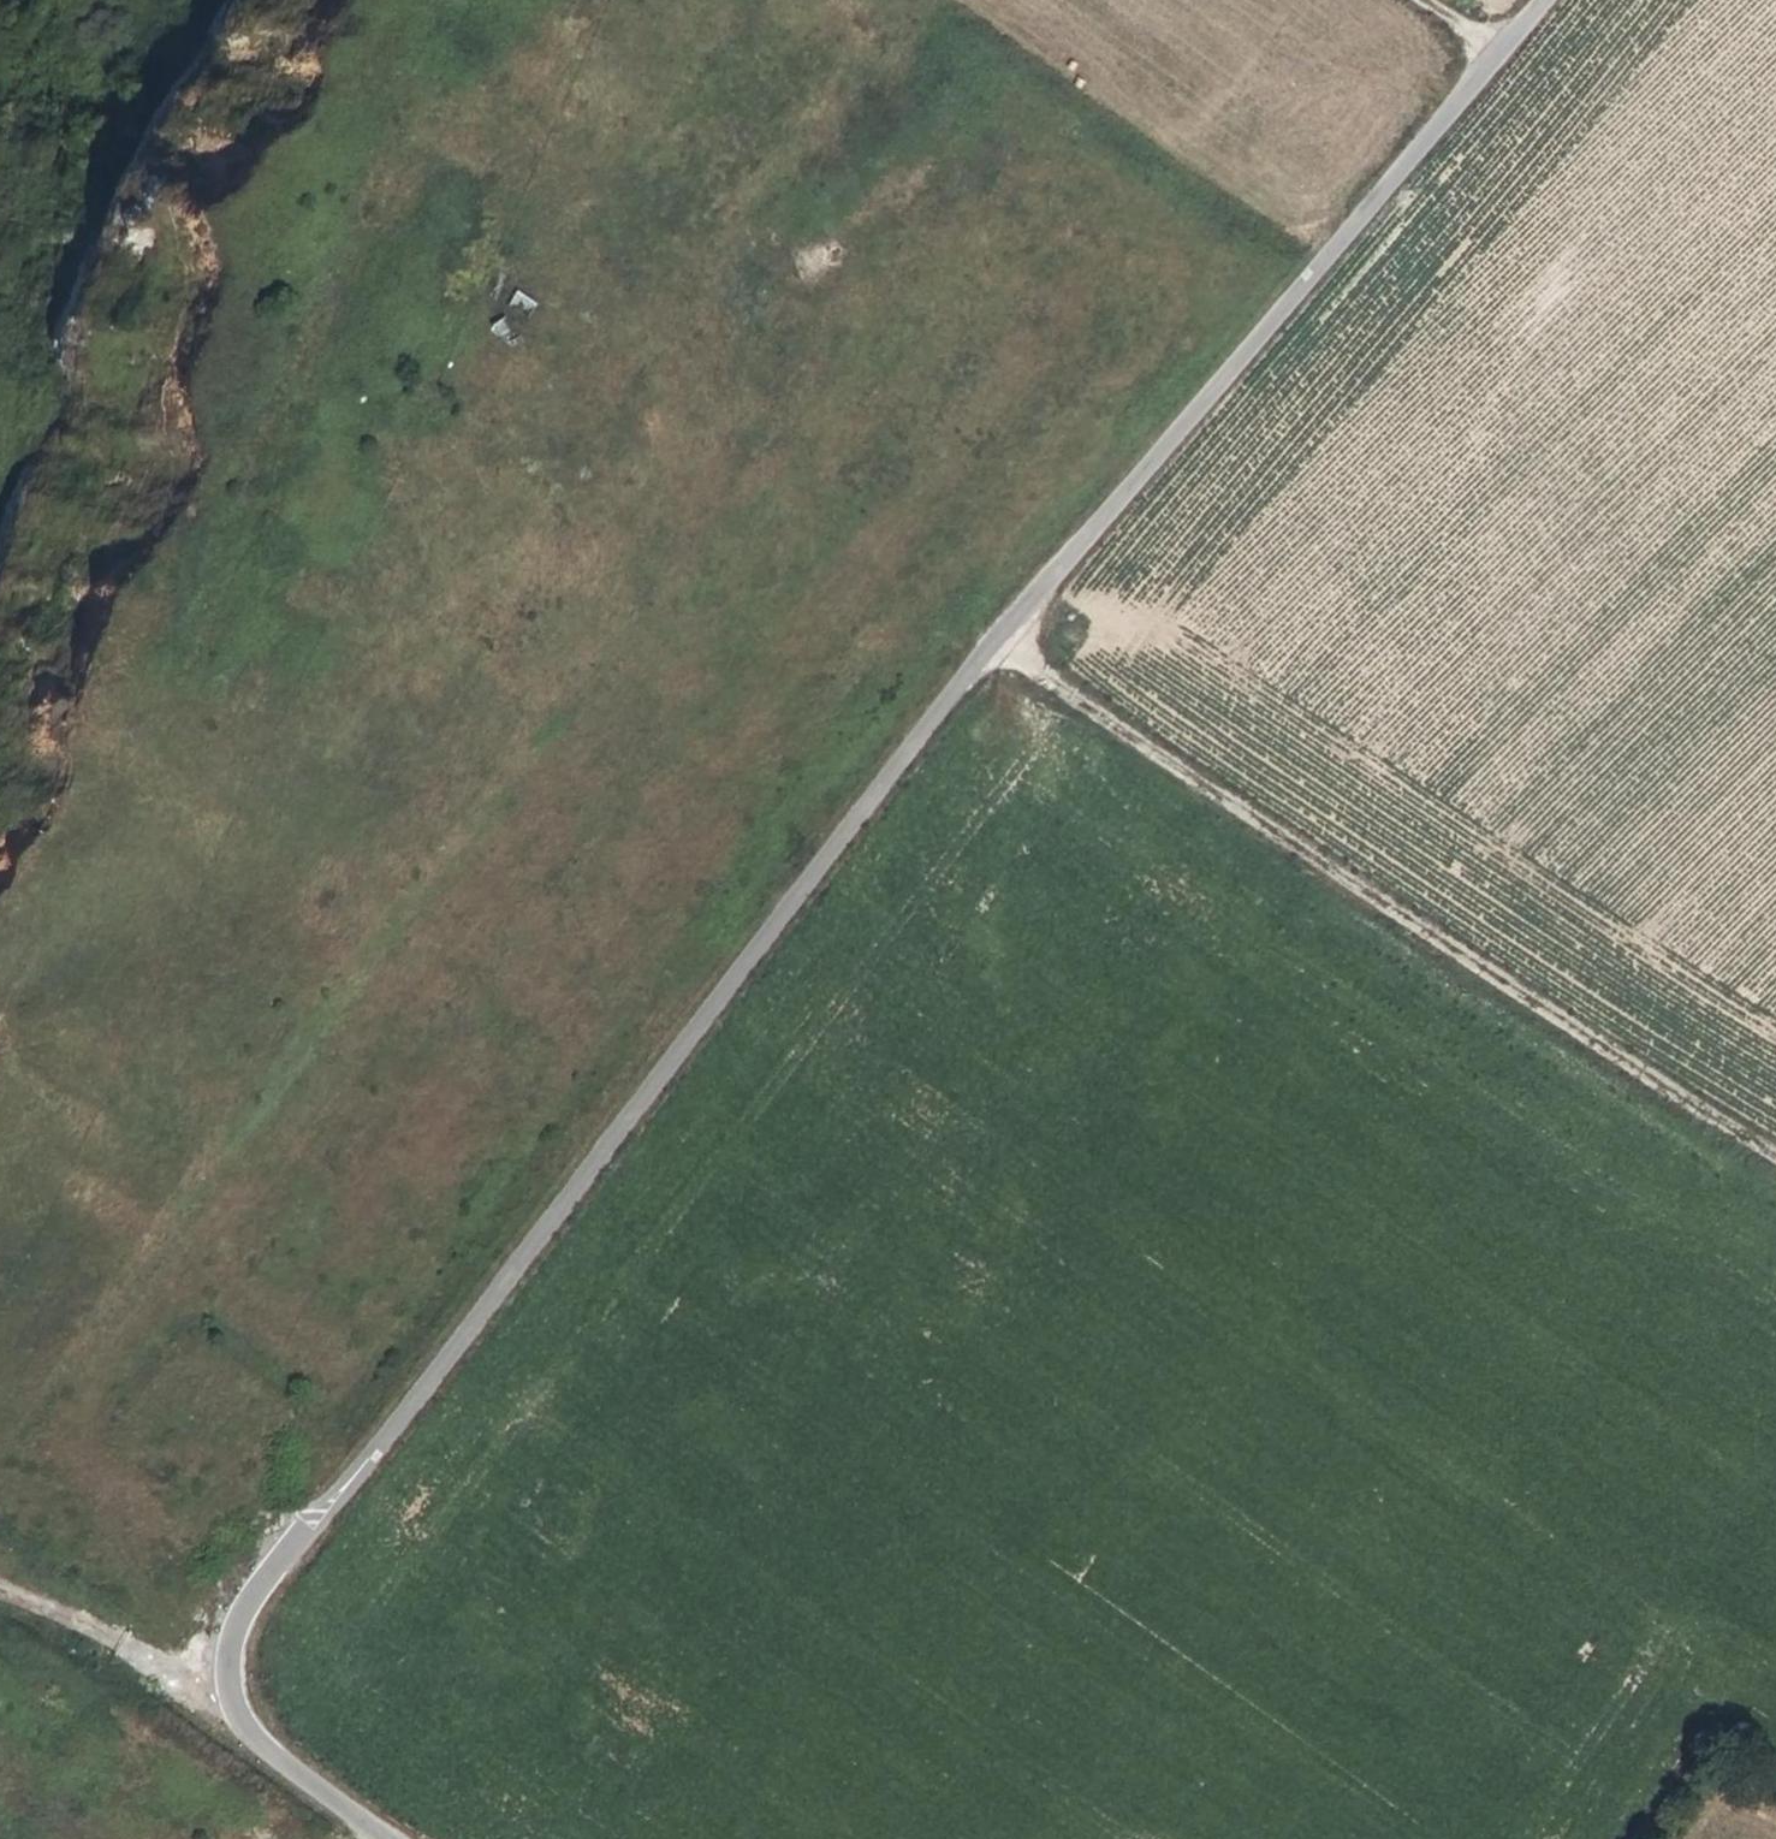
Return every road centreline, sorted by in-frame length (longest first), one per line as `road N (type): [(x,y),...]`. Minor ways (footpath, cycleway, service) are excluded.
road 1 (unclassified): [(1543,0),(993,649),(247,1603),(219,1664),(242,1740),(379,1838)]
road 2 (track): [(993,649),(1775,1151)]
road 3 (track): [(242,1740),(111,1650),(0,1601)]

